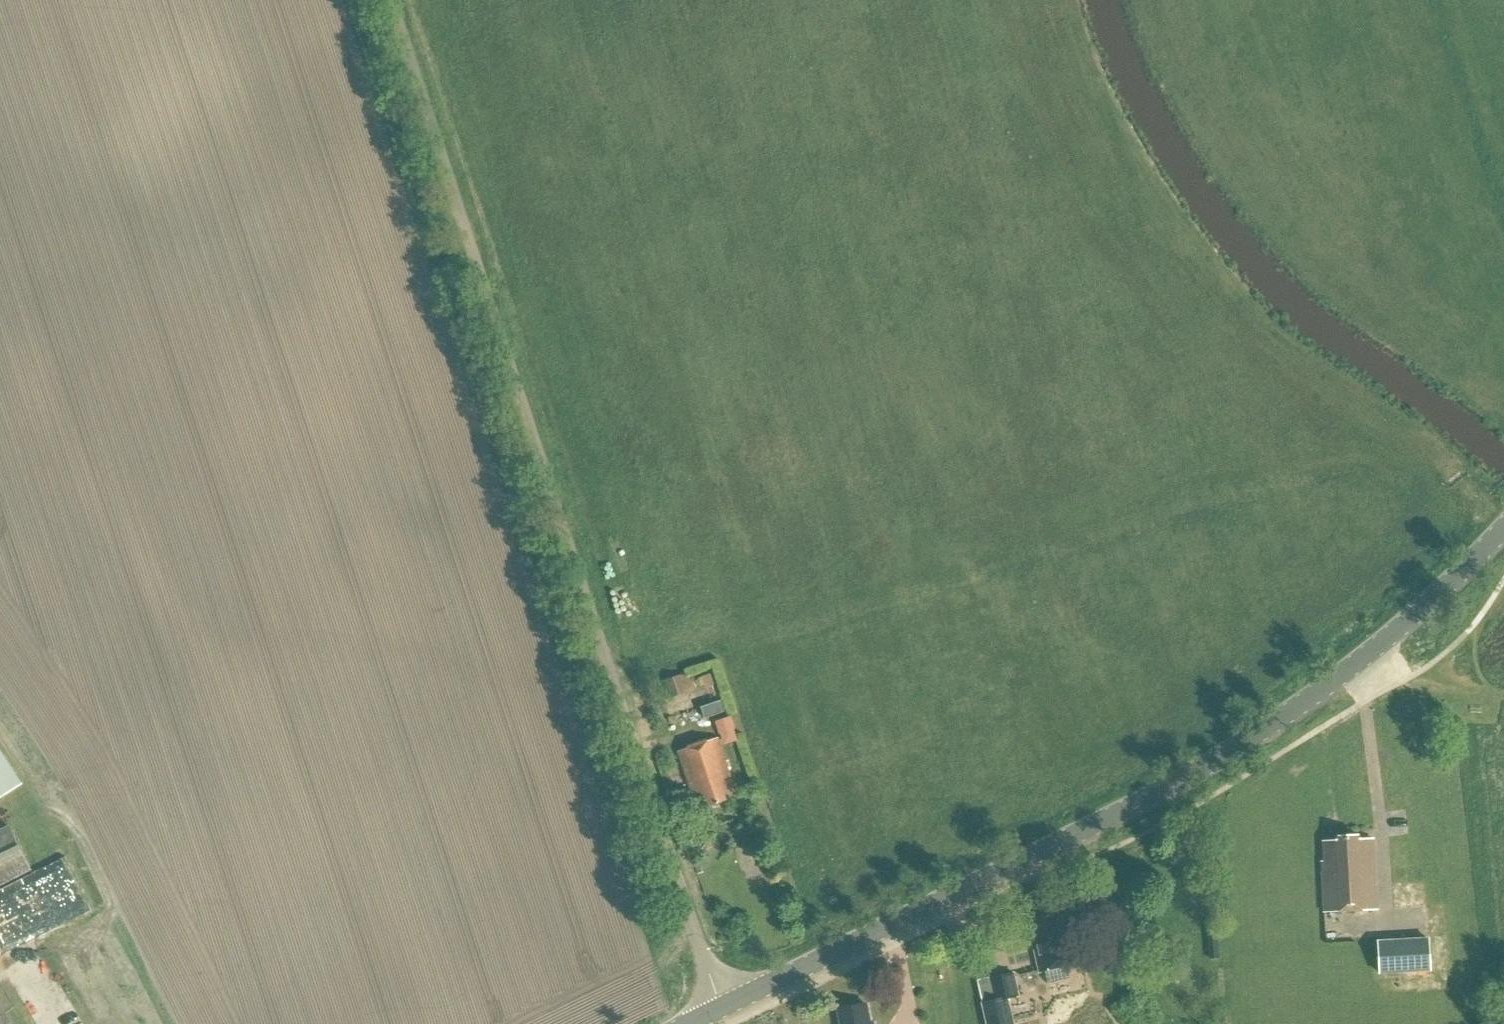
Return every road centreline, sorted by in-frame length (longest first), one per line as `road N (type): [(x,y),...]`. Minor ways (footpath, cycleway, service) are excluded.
road 1 (unclassified): [(720,1005),(391,0)]
road 2 (tertiary): [(720,1005),(1164,788),(1359,665),(1503,525)]

